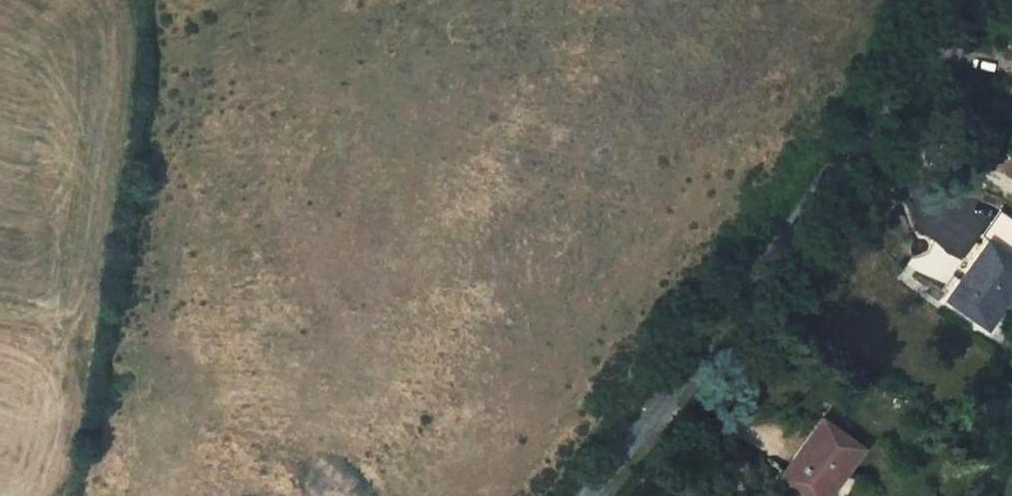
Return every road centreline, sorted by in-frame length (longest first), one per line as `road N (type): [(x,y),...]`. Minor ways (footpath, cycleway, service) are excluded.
road 1 (residential): [(594,495),(958,0)]

